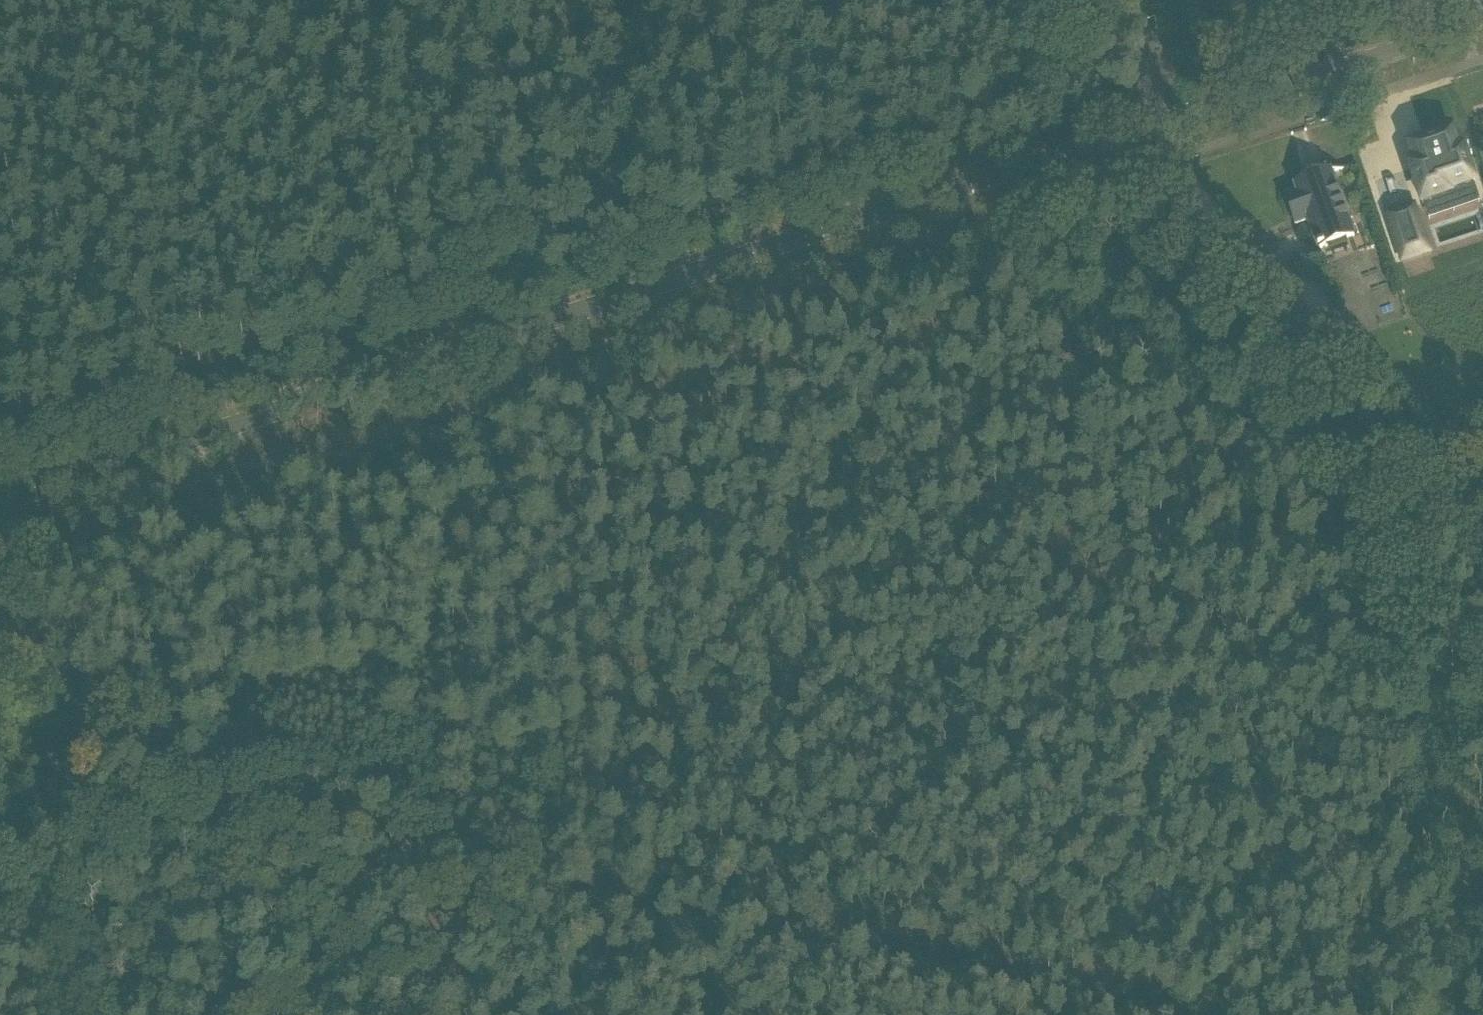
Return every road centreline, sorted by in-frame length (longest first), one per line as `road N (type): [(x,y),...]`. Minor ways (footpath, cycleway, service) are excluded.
road 1 (secondary): [(0,504),(1482,16)]
road 2 (track): [(1157,124),(1169,161),(1415,441),(1482,603)]

